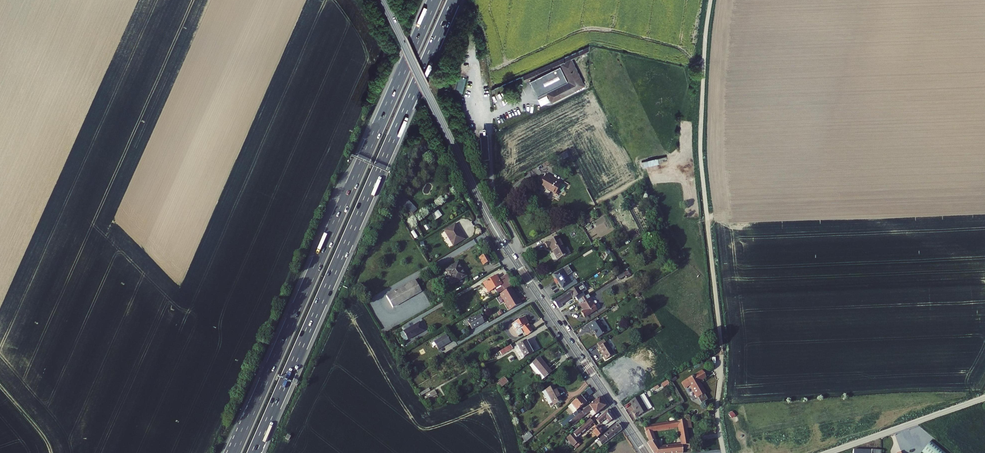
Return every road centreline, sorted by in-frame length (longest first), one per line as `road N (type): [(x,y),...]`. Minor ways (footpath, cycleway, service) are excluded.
road 1 (tertiary): [(382,0),(498,233),(646,452)]
road 2 (motorway): [(434,0),(233,452)]
road 3 (motorway): [(254,452),(454,0)]
road 4 (track): [(722,361),(700,152),(711,0)]
road 5 (track): [(824,452),(984,398)]

